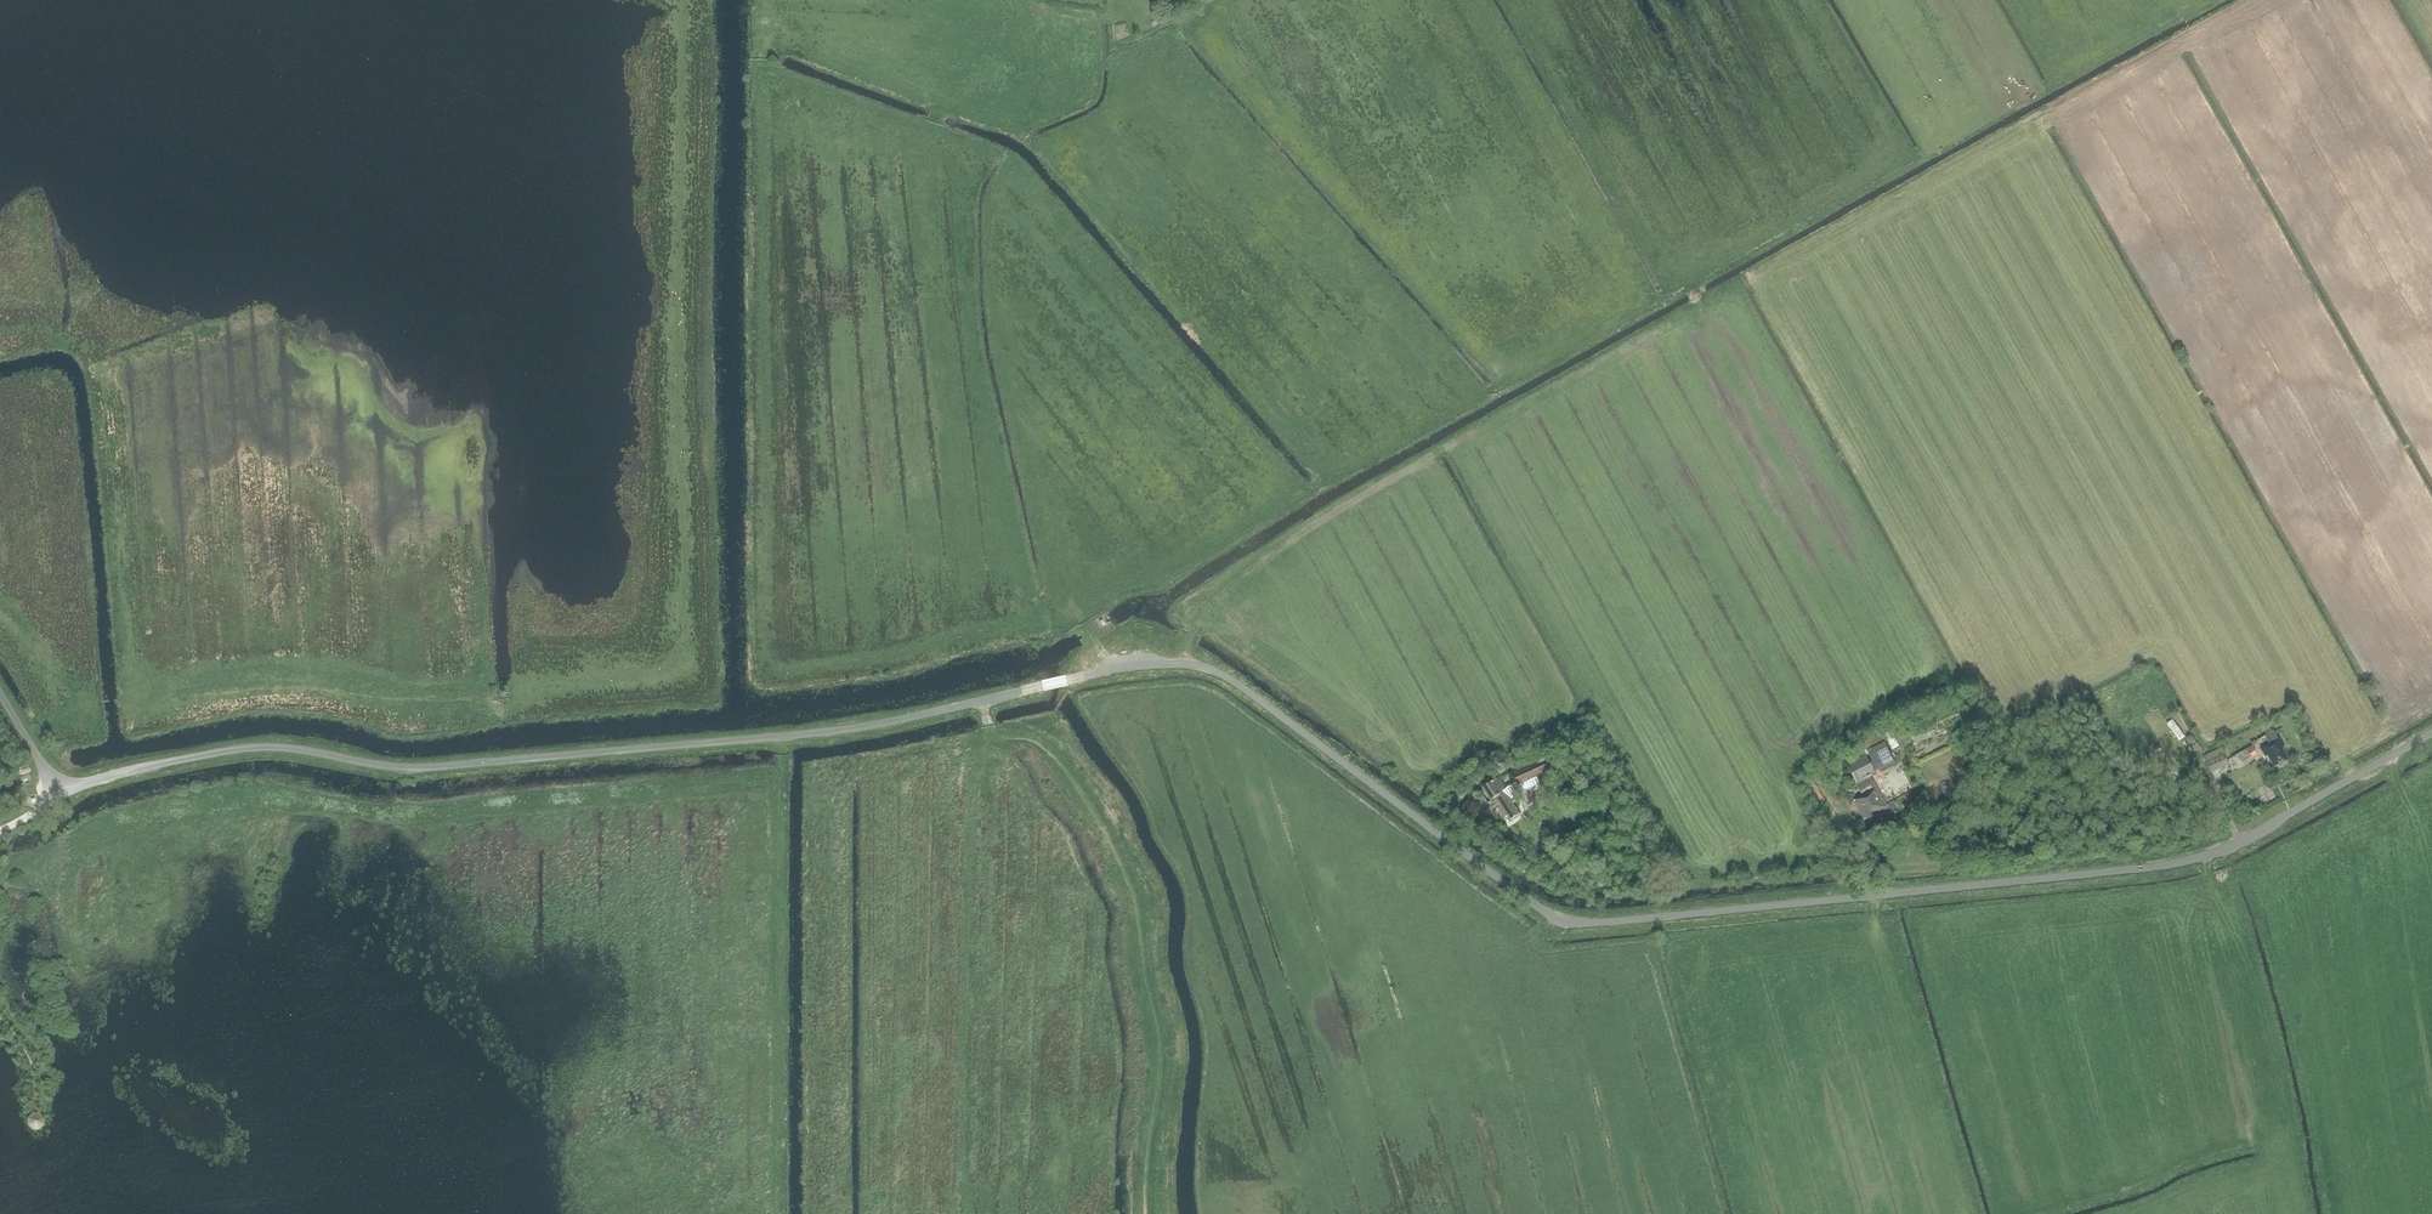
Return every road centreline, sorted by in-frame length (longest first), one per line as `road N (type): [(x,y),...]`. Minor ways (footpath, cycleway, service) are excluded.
road 1 (unclassified): [(0,694),(61,793),(234,753),(285,750),(406,773),(798,736),(875,725),(1117,668),(1175,664),(1227,680),(1550,916),(1579,925),(2162,870),(2221,855),(2431,737)]

